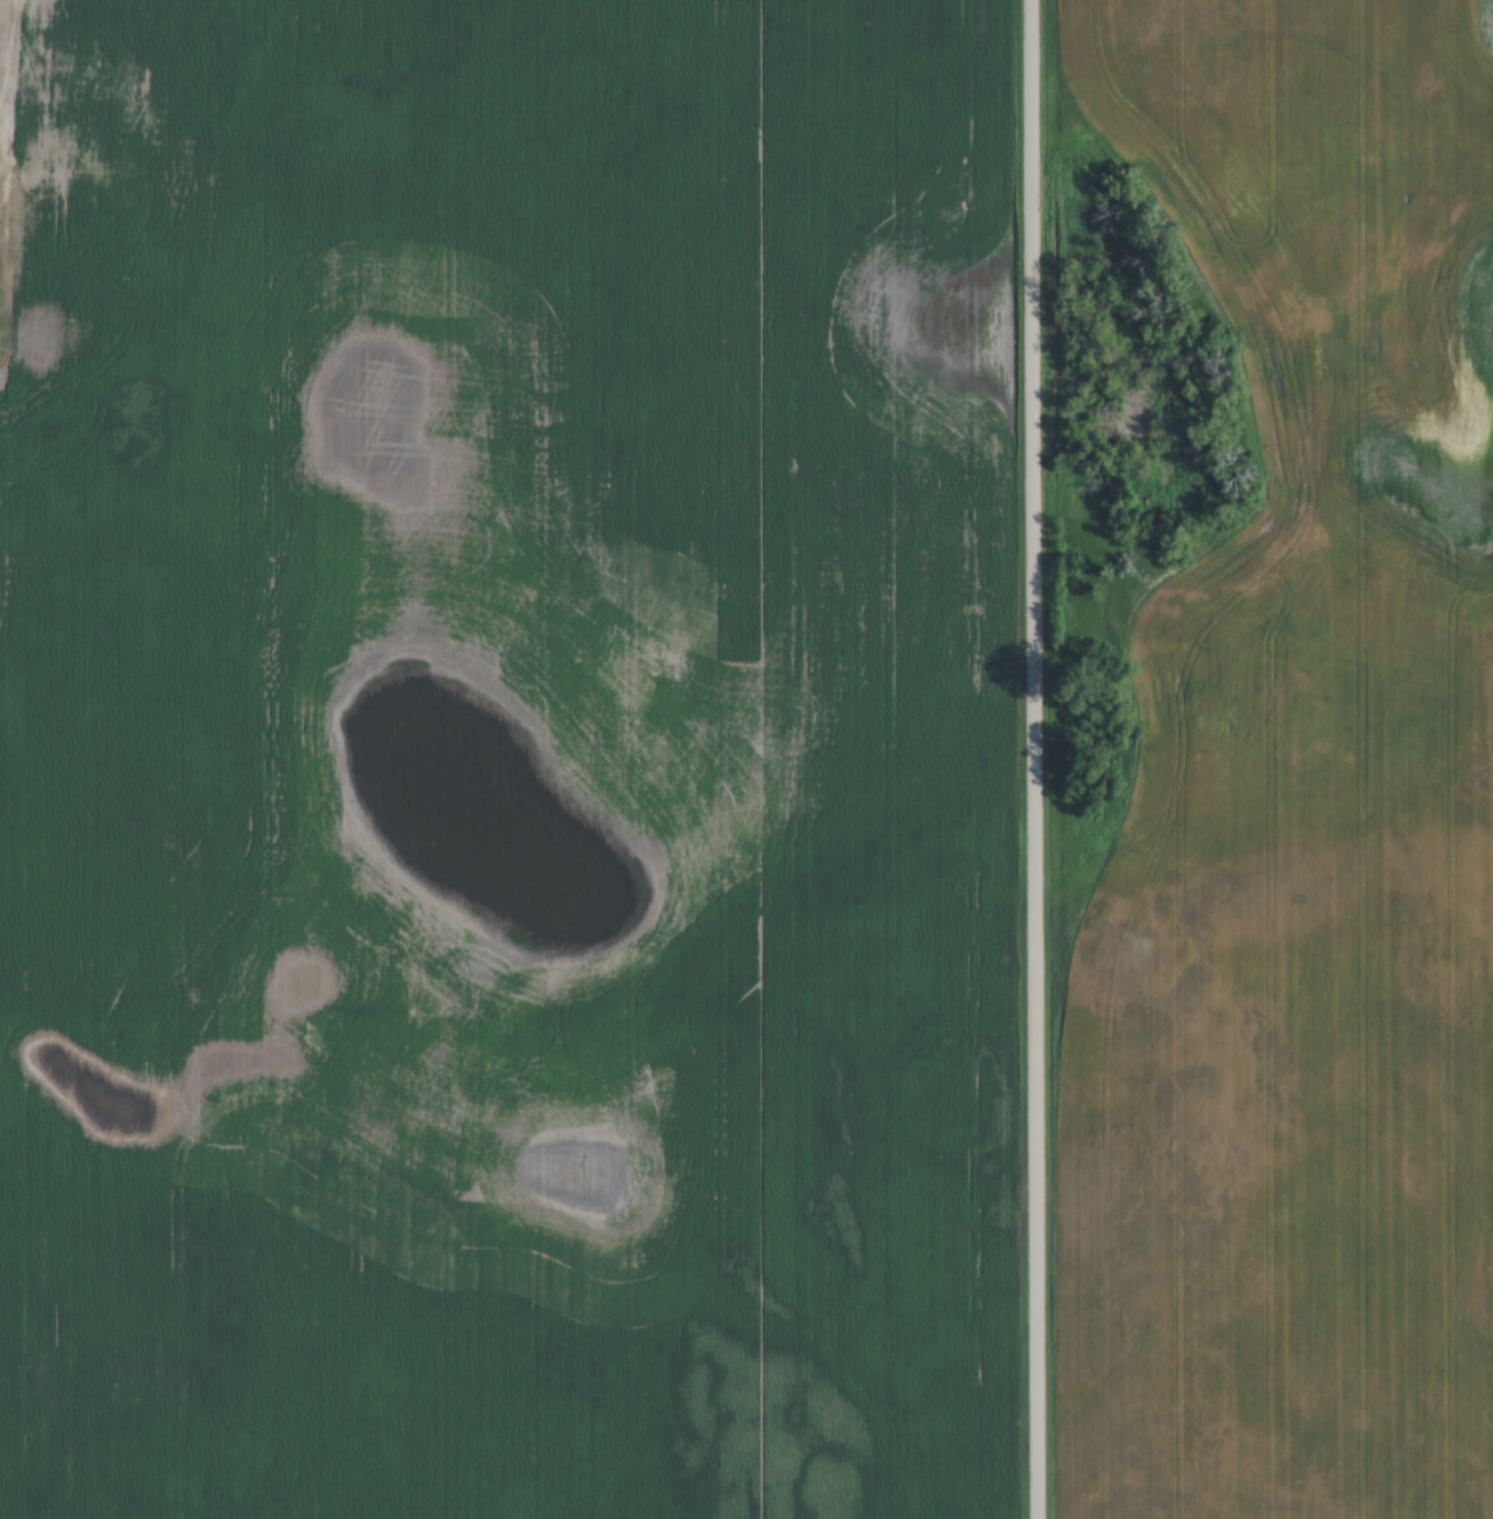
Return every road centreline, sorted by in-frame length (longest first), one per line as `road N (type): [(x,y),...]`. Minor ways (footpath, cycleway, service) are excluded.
road 1 (residential): [(1039,1518),(1031,0)]

